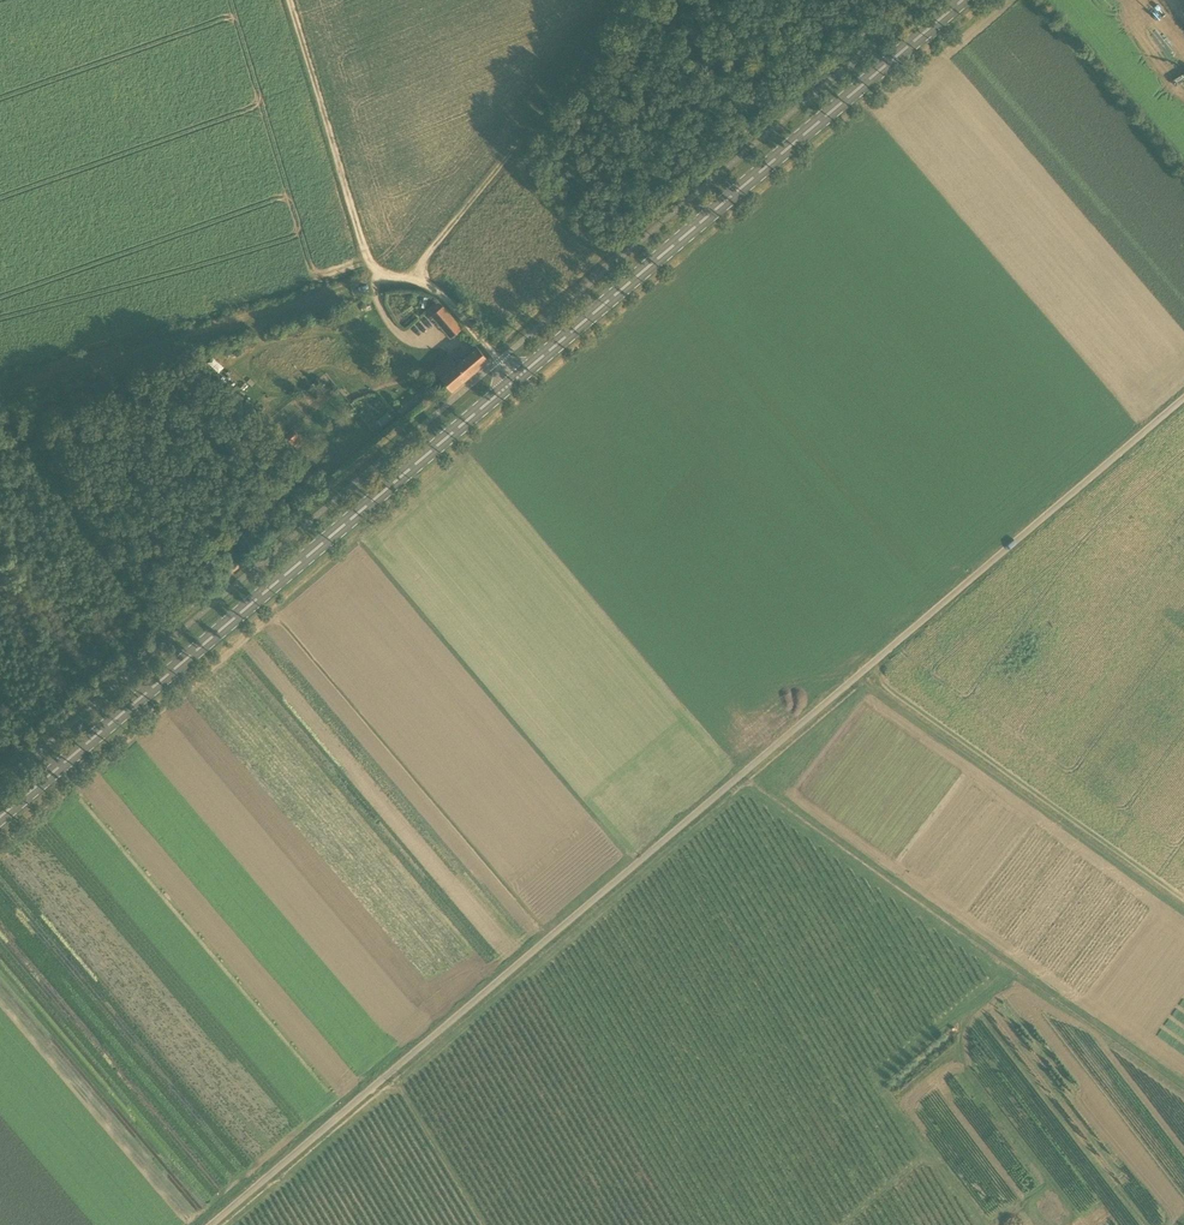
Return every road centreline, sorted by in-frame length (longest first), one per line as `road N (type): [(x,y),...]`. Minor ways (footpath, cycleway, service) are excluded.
road 1 (unclassified): [(215,1224),(1183,399)]
road 2 (primary): [(0,817),(963,0)]
road 3 (track): [(516,379),(441,293),(383,275),(368,259),(290,0)]
road 4 (track): [(383,275),(354,294),(0,401)]
road 5 (track): [(417,282),(427,255),(637,0)]

